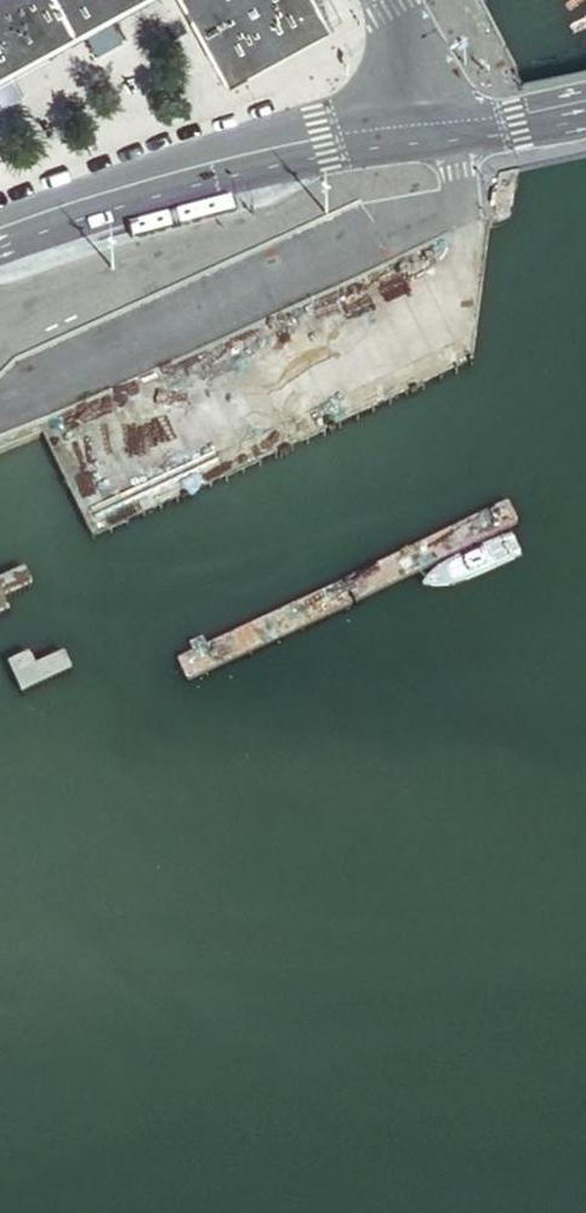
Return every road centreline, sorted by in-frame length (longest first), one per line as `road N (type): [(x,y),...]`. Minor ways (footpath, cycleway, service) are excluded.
road 1 (primary): [(0,247),(186,171),(321,141),(401,134)]
road 2 (primary): [(401,134),(517,129),(585,114)]
road 3 (residential): [(387,0),(402,28),(401,134)]

